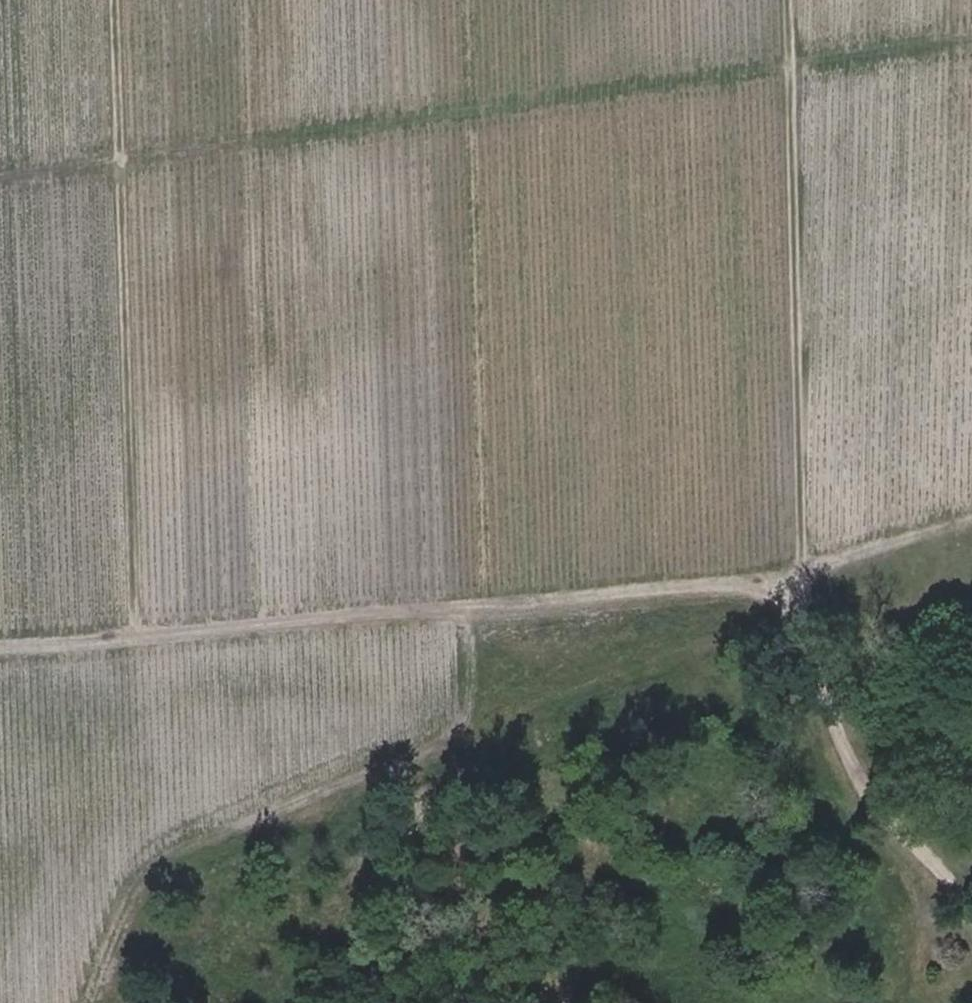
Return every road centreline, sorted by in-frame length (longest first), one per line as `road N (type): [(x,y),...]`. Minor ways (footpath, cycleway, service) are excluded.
road 1 (track): [(0,176),(971,39)]
road 2 (track): [(971,916),(926,843),(854,794),(826,705),(801,571),(788,0)]
road 3 (track): [(131,640),(114,0)]
road 4 (track): [(481,604),(801,571),(971,520)]
road 5 (track): [(0,654),(481,604)]

